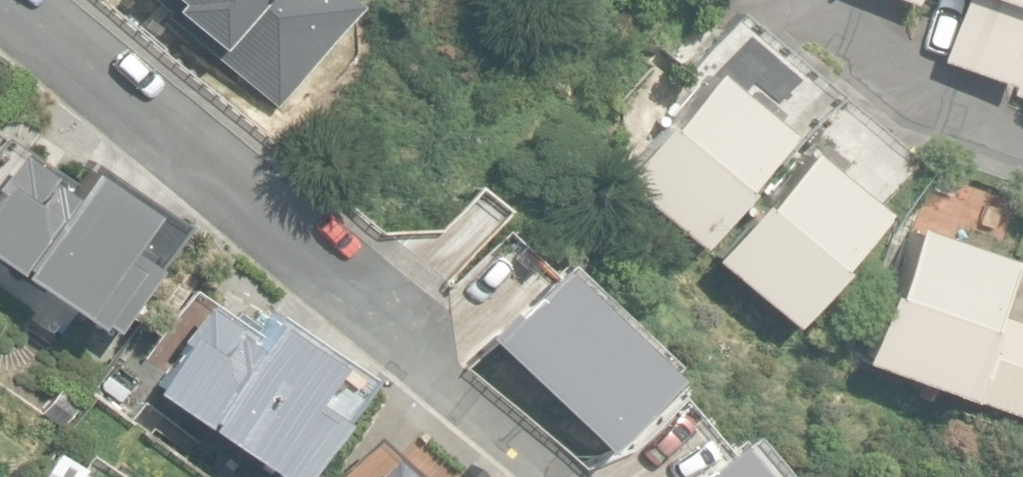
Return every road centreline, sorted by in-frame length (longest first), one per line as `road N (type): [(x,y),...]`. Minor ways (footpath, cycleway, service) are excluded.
road 1 (residential): [(12,0),(552,476)]

